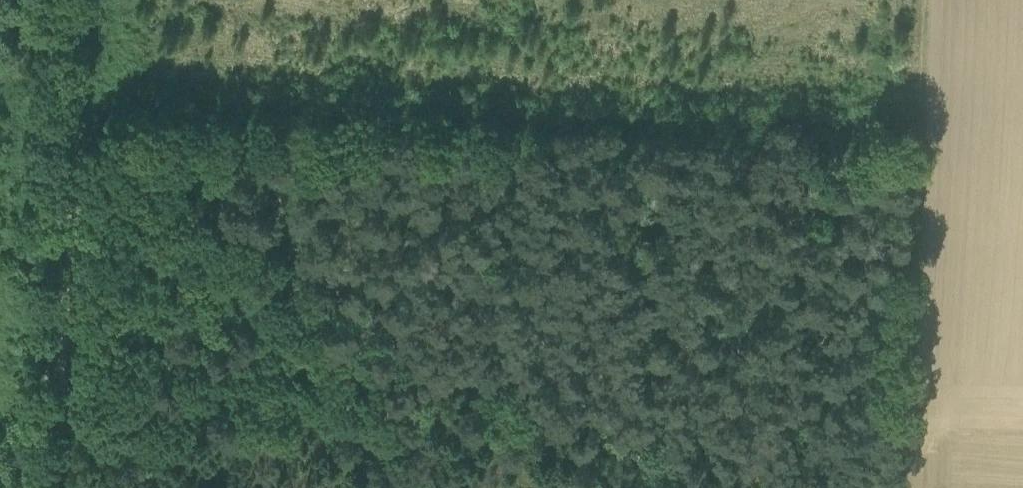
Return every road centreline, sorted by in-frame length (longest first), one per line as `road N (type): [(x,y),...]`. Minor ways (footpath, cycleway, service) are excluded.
road 1 (unclassified): [(44,487),(80,0)]
road 2 (track): [(930,0),(910,487)]

